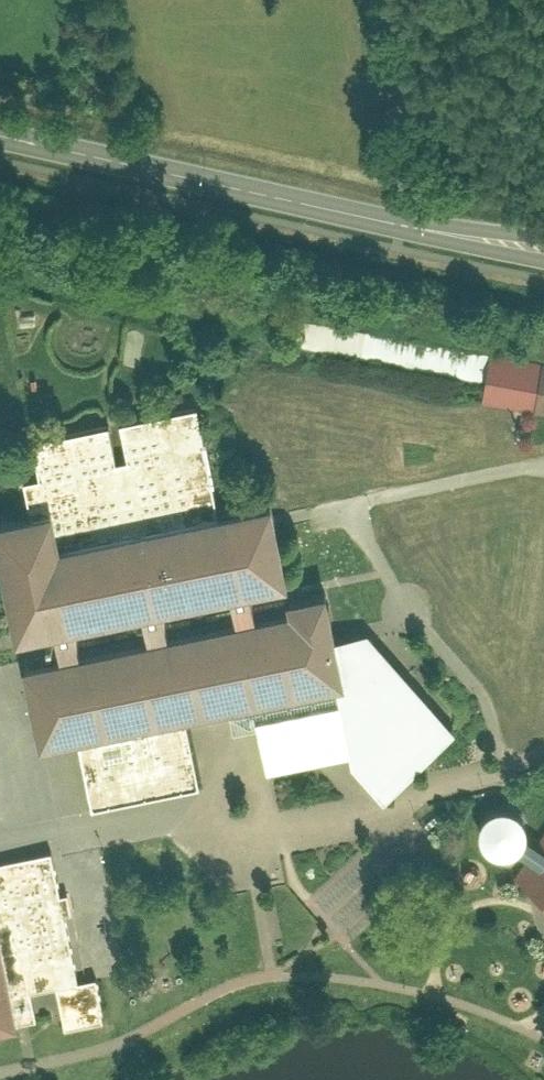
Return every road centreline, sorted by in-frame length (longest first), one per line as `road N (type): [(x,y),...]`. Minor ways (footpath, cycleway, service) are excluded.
road 1 (secondary): [(543,246),(0,134)]

